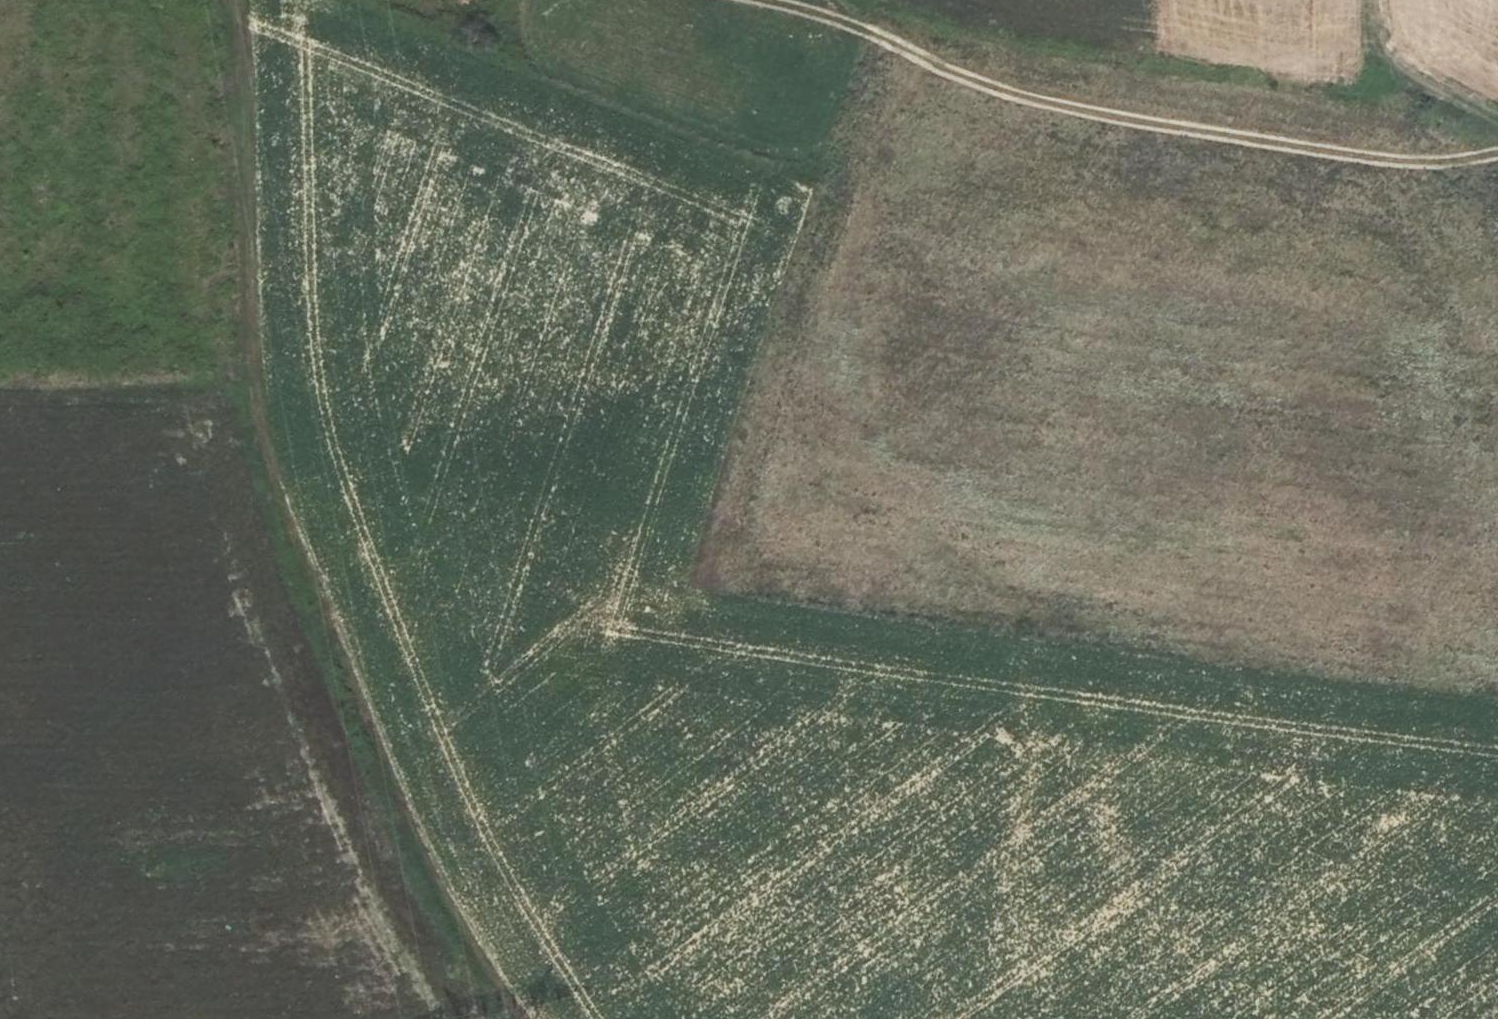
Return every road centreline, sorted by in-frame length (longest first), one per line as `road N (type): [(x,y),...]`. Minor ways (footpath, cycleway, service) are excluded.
road 1 (track): [(227,0),(240,37),(248,314),(263,444),(419,858),(533,1018)]

